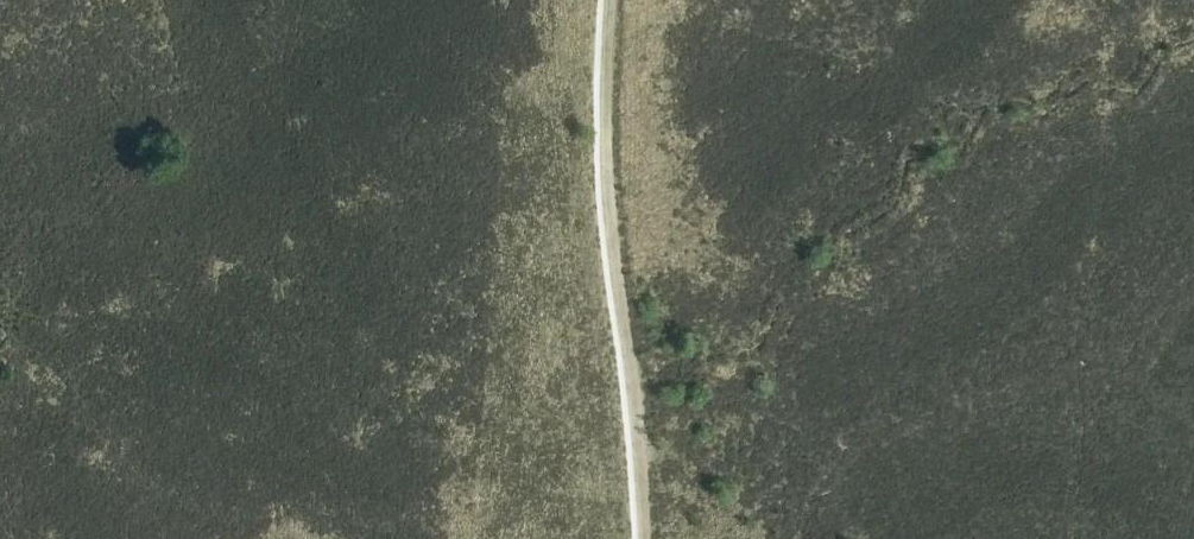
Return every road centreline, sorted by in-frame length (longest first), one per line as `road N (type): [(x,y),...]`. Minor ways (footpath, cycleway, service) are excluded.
road 1 (track): [(614,0),(612,188),(650,538)]

